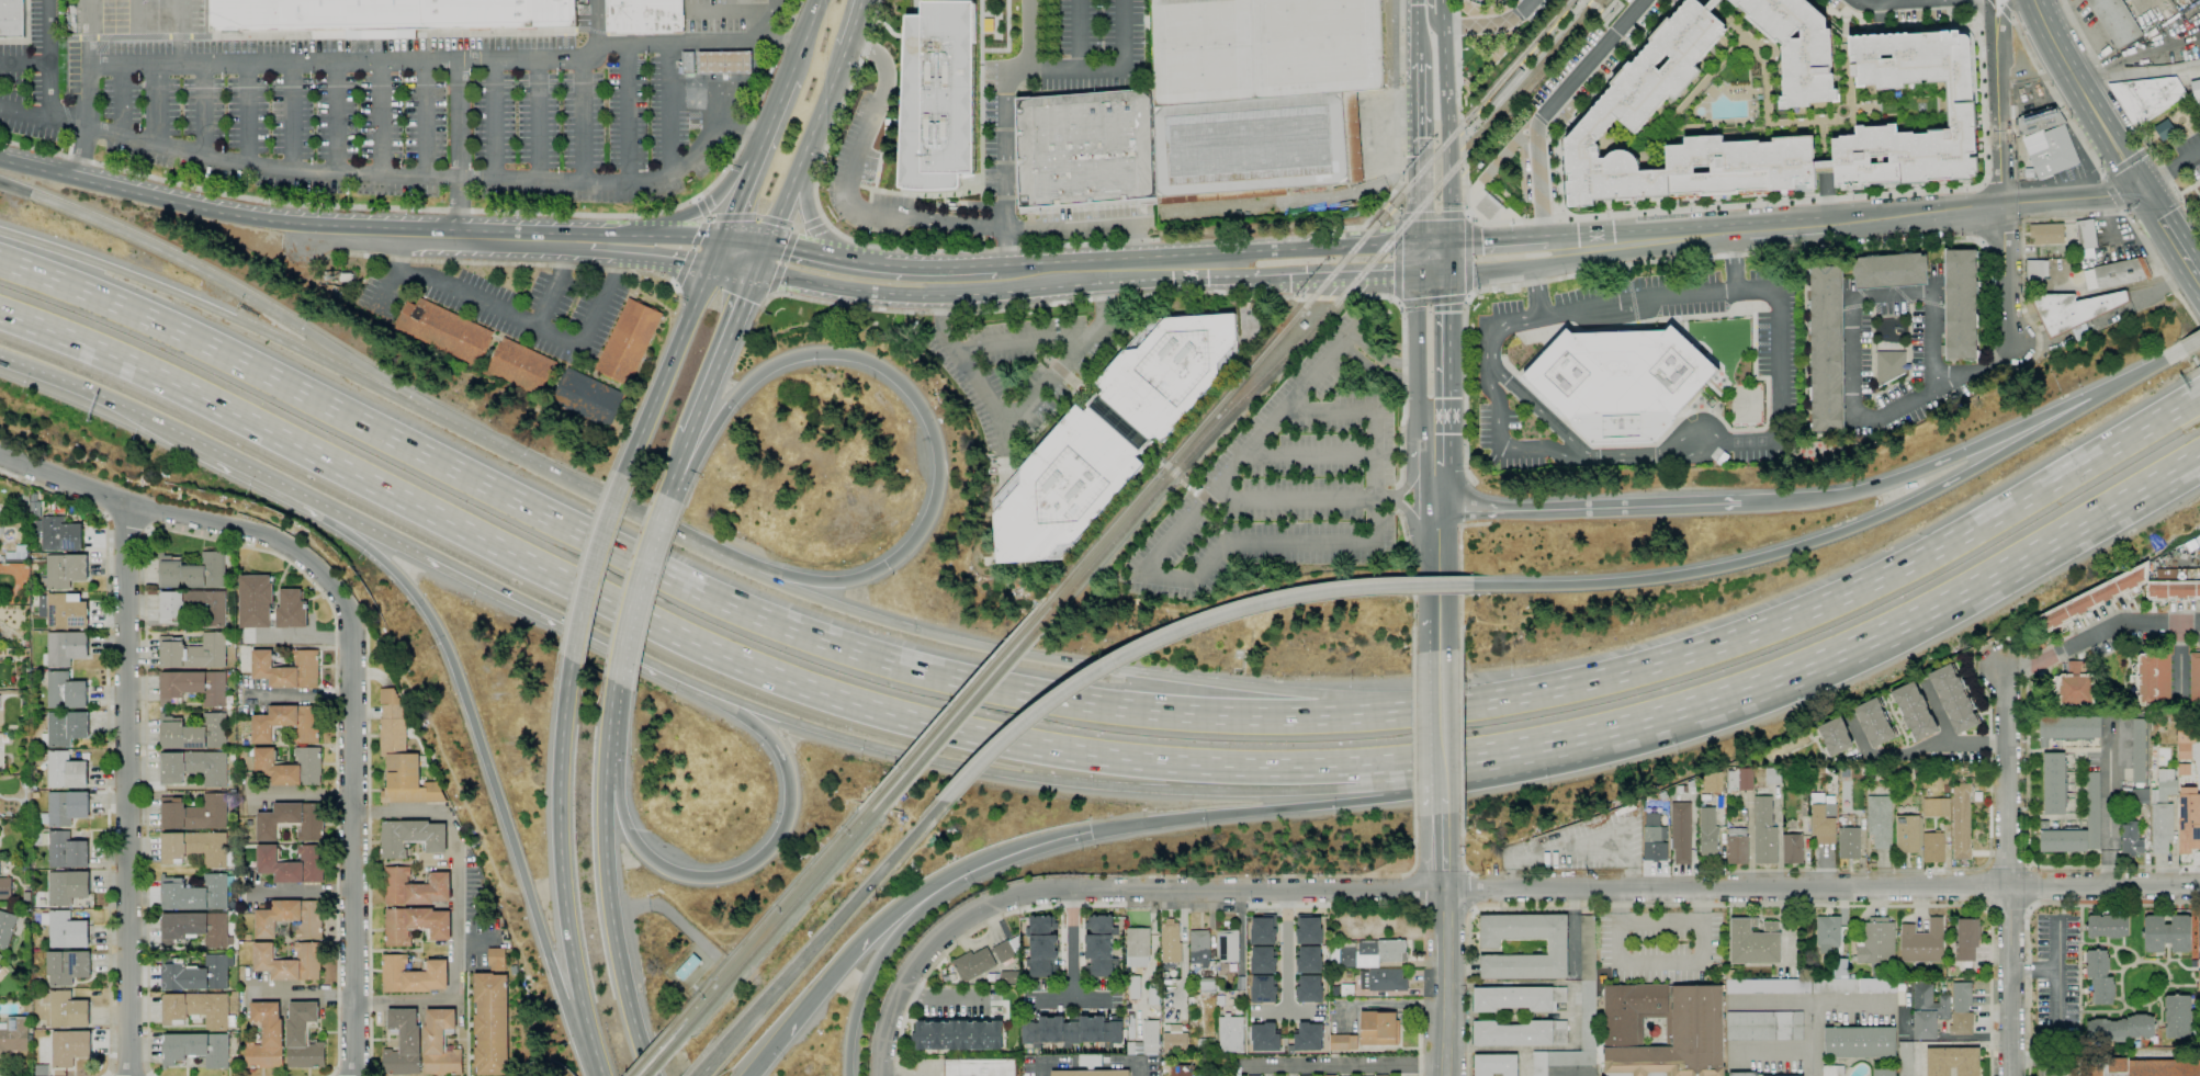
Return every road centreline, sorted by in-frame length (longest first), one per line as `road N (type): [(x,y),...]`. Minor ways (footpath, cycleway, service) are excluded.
road 1 (motorway): [(0,313),(221,407),(647,625),(839,701),(1094,757),(1375,769)]
road 2 (motorway): [(1344,715),(1183,715),(1052,701),(789,631),(666,578),(240,361),(0,260)]
road 3 (residential): [(2199,884),(1056,890)]
road 4 (residential): [(0,455),(126,503),(259,533),(291,547),(339,594),(352,627),(356,1075)]
road 5 (motorway): [(2111,392),(1881,517),(1765,556),(1628,581),(1473,587)]
road 6 (motorway): [(720,695),(847,740),(1027,779),(1297,792),(1355,786),(1375,769)]
road 7 (motorway): [(1594,738),(1809,669),(1995,577),(2199,456)]
road 8 (motorway): [(670,484),(688,475),(746,386),(780,364),(821,354),(860,359),(912,396),(929,429),(935,485),(922,524),(896,556),(839,584),(733,567)]
road 9 (motorway): [(1971,532),(1844,597),(1654,664),(1521,694),(1344,715)]
road 10 (motorway): [(1344,715),(1316,693),(1060,665),(946,641),(733,567)]
road 11 (motorway): [(325,505),(340,529),(406,585),(447,652),(564,993),(588,1032)]
road 12 (motorway): [(1473,587),(1297,598),(1182,632),(1033,717),(944,801)]
road 13 (residential): [(126,503),(128,1075)]
road 14 (primary): [(758,272),(936,296),(1255,276)]
road 15 (motorway): [(419,410),(399,388),(203,271),(0,183)]
road 16 (motorway): [(419,410),(163,288),(0,231)]
road 17 (motorway): [(720,695),(771,744),(786,777),(780,829),(743,868),(709,877),(654,863),(625,824),(606,750)]
road 18 (primary): [(1420,245),(995,265)]
road 19 (residential): [(2000,670),(2011,1075)]
road 20 (motorway): [(2111,392),(2086,394),(1977,450),(1869,490),(1742,505)]
road 21 (primary): [(572,660),(560,770),(561,867),(588,1032)]
road 22 (motorway): [(944,801),(699,1075)]
road 23 (motorway): [(749,1075),(895,916),(970,869),(1029,847)]
road 24 (motorway): [(733,567),(419,410)]
road 25 (motorway): [(1091,831),(1383,798),(1426,768)]
road 26 (motorway): [(424,555),(720,695)]
road 27 (primary): [(307,231),(0,157)]
road 28 (motorway): [(848,1075),(857,1006),(888,944),(945,888),(1029,847)]
road 29 (tertiary): [(1831,226),(2140,186)]
road 30 (tertiary): [(1419,273),(1722,235)]
road 31 (motorway): [(1742,505),(1439,513)]
road 32 (residential): [(2011,341),(1998,48)]
road 33 (residential): [(882,1075),(892,1012),(929,951),(989,907),(1056,890)]
road 34 (primary): [(995,265),(853,262),(724,239)]
road 35 (secondary): [(1420,245),(1418,394),(1424,486),(1439,513)]
road 36 (motorway): [(2199,394),(1971,532)]
road 37 (secondary): [(1449,243),(1443,0)]
road 38 (primary): [(758,272),(849,47)]
road 39 (primary): [(712,264),(625,476)]
road 40 (secondary): [(2034,0),(2140,186)]
road 41 (motorway): [(0,357),(183,434)]
road 42 (residential): [(1248,1066),(1445,1065)]
road 43 (secondary): [(1451,464),(1449,272)]
road 44 (primary): [(625,476),(572,660)]
road 45 (primary): [(590,242),(399,236)]
road 46 (primary): [(614,680),(665,496)]
road 47 (tertiary): [(1444,890),(1444,1075)]
road 48 (secondary): [(1417,63),(1420,245)]
road 49 (primary): [(689,437),(758,272)]
road 50 (tertiary): [(1722,235),(1547,236)]
road 51 (primary): [(789,77),(724,239)]
road 52 (primary): [(648,1075),(610,907)]
road 53 (motorway): [(1426,768),(1594,738)]
road 54 (primary): [(1255,276),(1419,273)]
road 55 (motorway): [(183,434),(325,505)]
road 56 (primary): [(610,907),(606,750)]
road 57 (tertiary): [(1439,650),(1441,797)]
road 58 (primary): [(760,148),(721,193),(652,236)]
road 59 (primary): [(853,262),(813,224),(805,159)]

